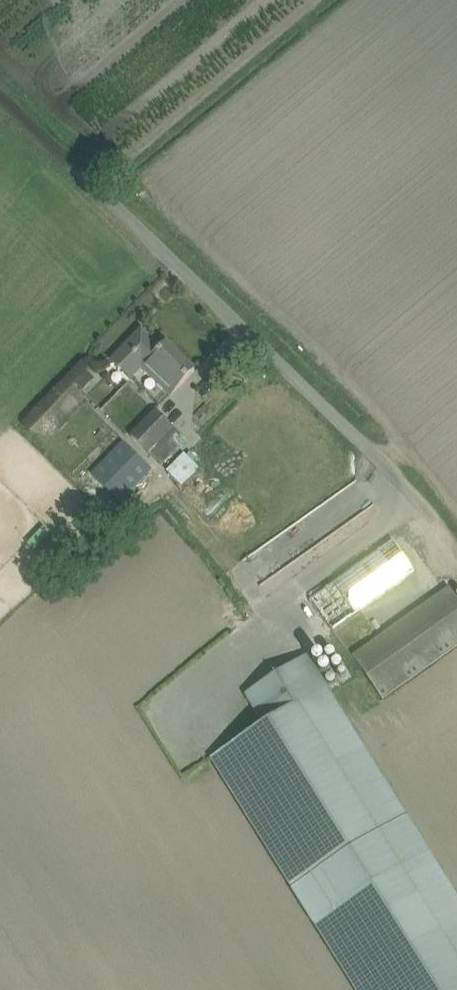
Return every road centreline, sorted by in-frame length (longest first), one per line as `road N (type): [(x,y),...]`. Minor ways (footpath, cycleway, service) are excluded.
road 1 (unclassified): [(456,535),(0,91)]

